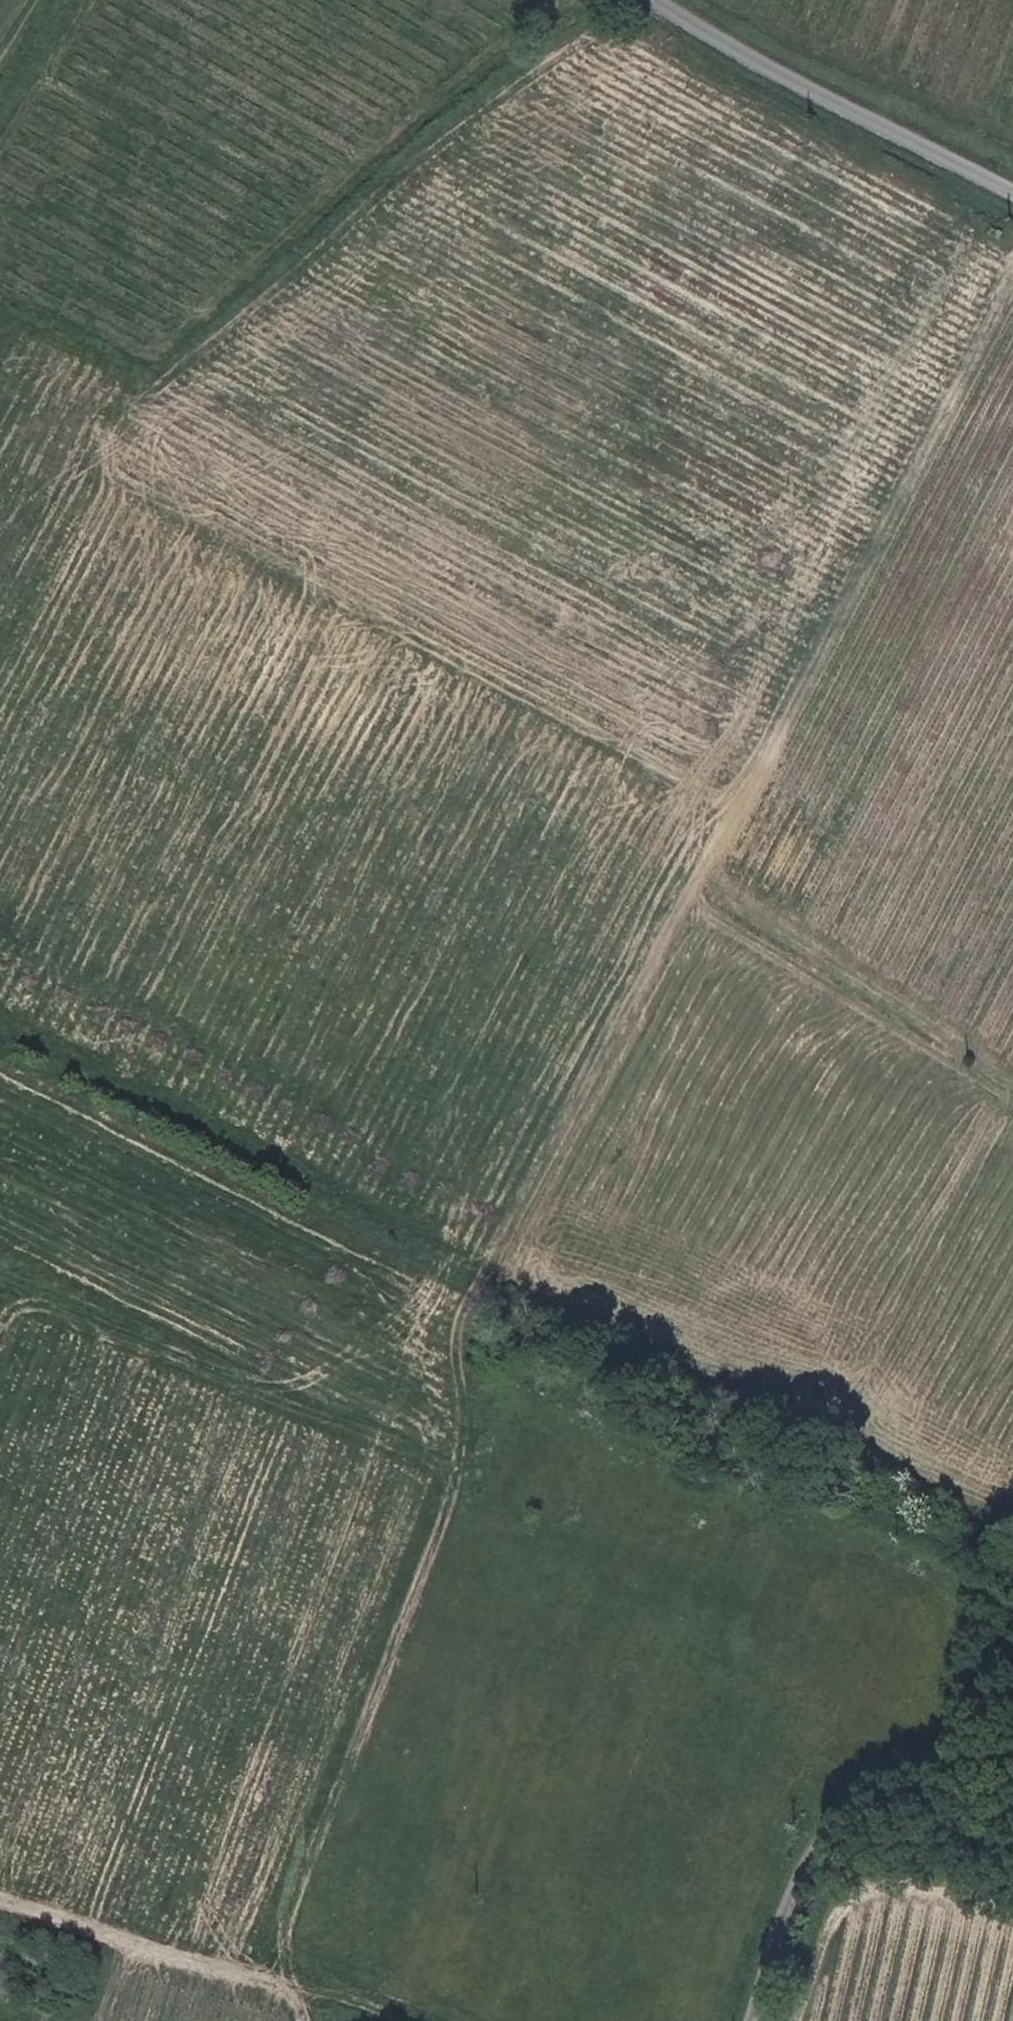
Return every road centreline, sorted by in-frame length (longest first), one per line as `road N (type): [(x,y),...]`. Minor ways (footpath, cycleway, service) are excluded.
road 1 (unclassified): [(1012,1709),(953,1759),(876,1788),(832,1830),(798,1883),(751,2020)]
road 2 (unclassified): [(660,0),(1012,187)]

